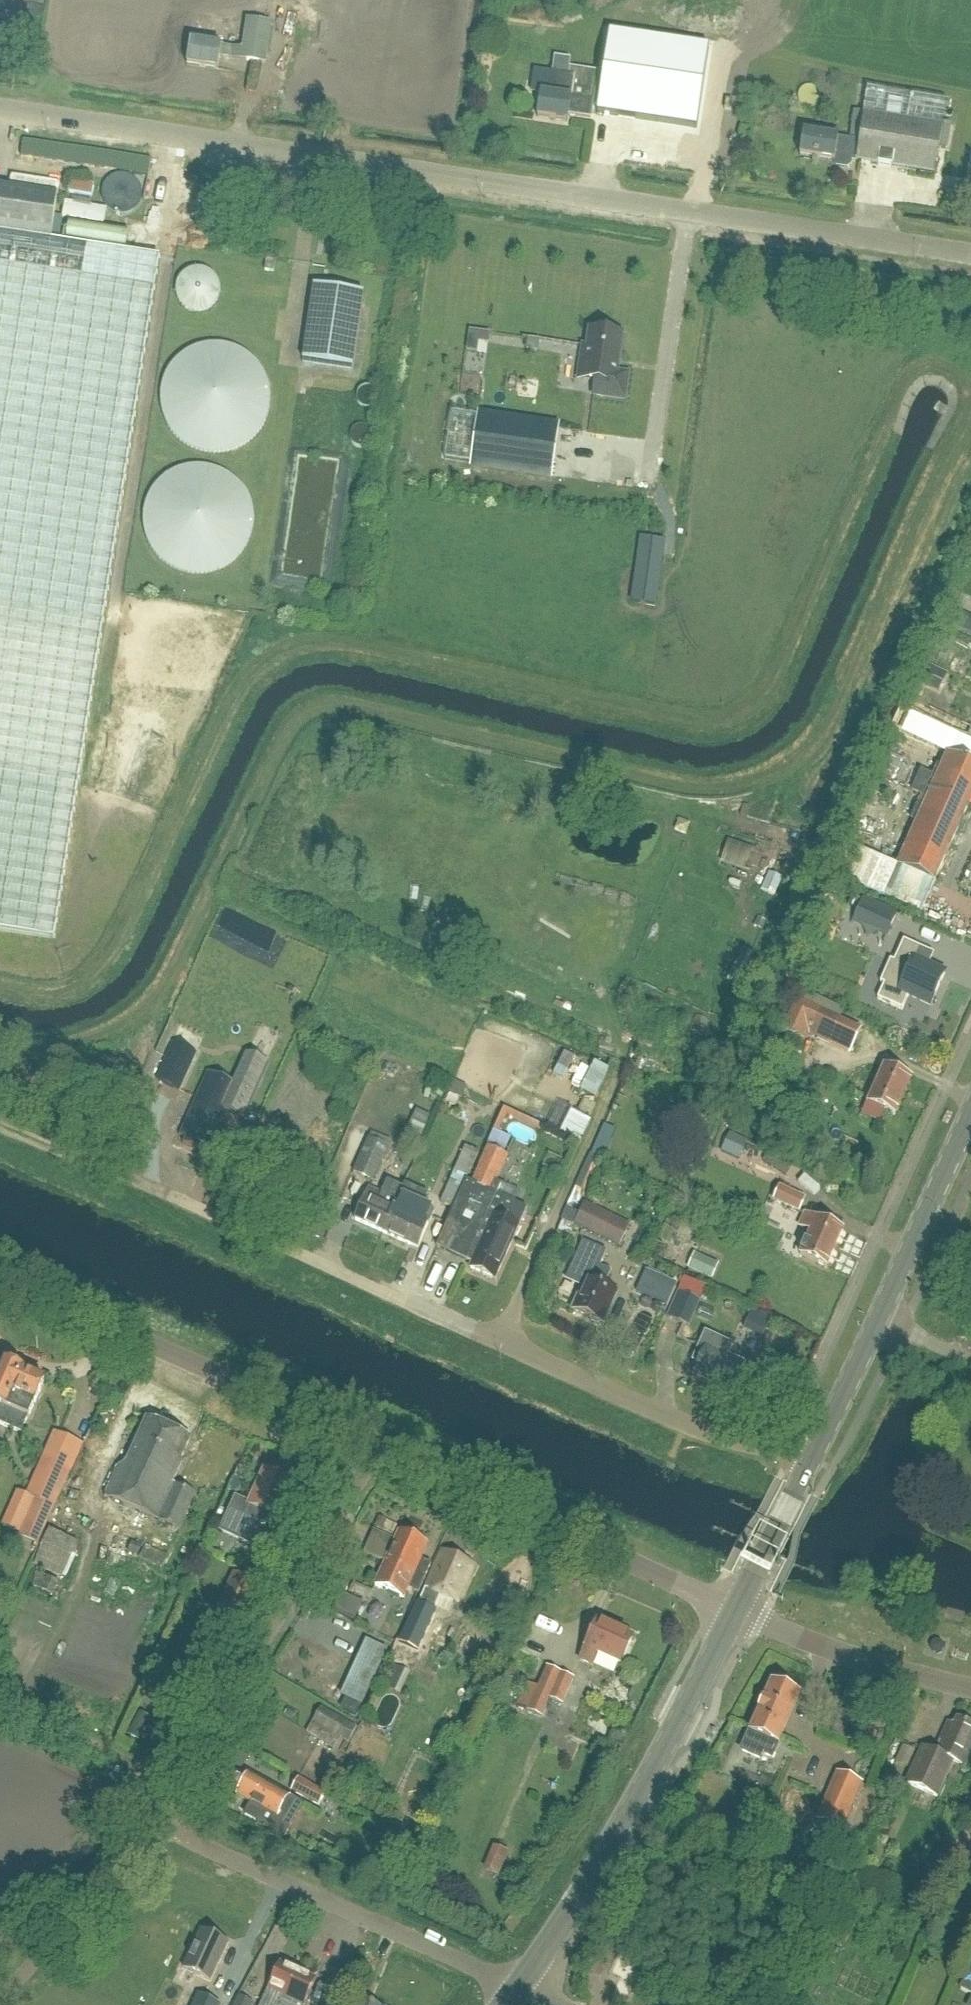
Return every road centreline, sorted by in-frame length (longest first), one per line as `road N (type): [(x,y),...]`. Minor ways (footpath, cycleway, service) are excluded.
road 1 (track): [(0,985),(56,994),(91,980),(114,956),(214,735),(259,666),(288,651),(340,645),(678,726),(738,720),(766,697),(901,380),(911,370),(945,368),(970,391)]
road 2 (residential): [(970,253),(0,108)]
road 3 (unclassified): [(812,1461),(694,1429),(171,1198)]
road 4 (unclassified): [(153,1824),(378,1447)]
road 5 (tertiary): [(518,1990),(582,1893),(735,1611)]
road 6 (unclassified): [(378,1447),(0,1278)]
road 7 (unclassified): [(518,1990),(153,1824)]
road 8 (unclassified): [(378,1447),(735,1611)]
road 9 (tertiary): [(812,1461),(970,1110)]
road 10 (tertiary): [(970,1688),(854,1659),(735,1611)]
road 11 (unclassified): [(0,1998),(153,1824)]
road 12 (track): [(171,1198),(0,1124)]
road 13 (tertiary): [(735,1611),(812,1461)]

